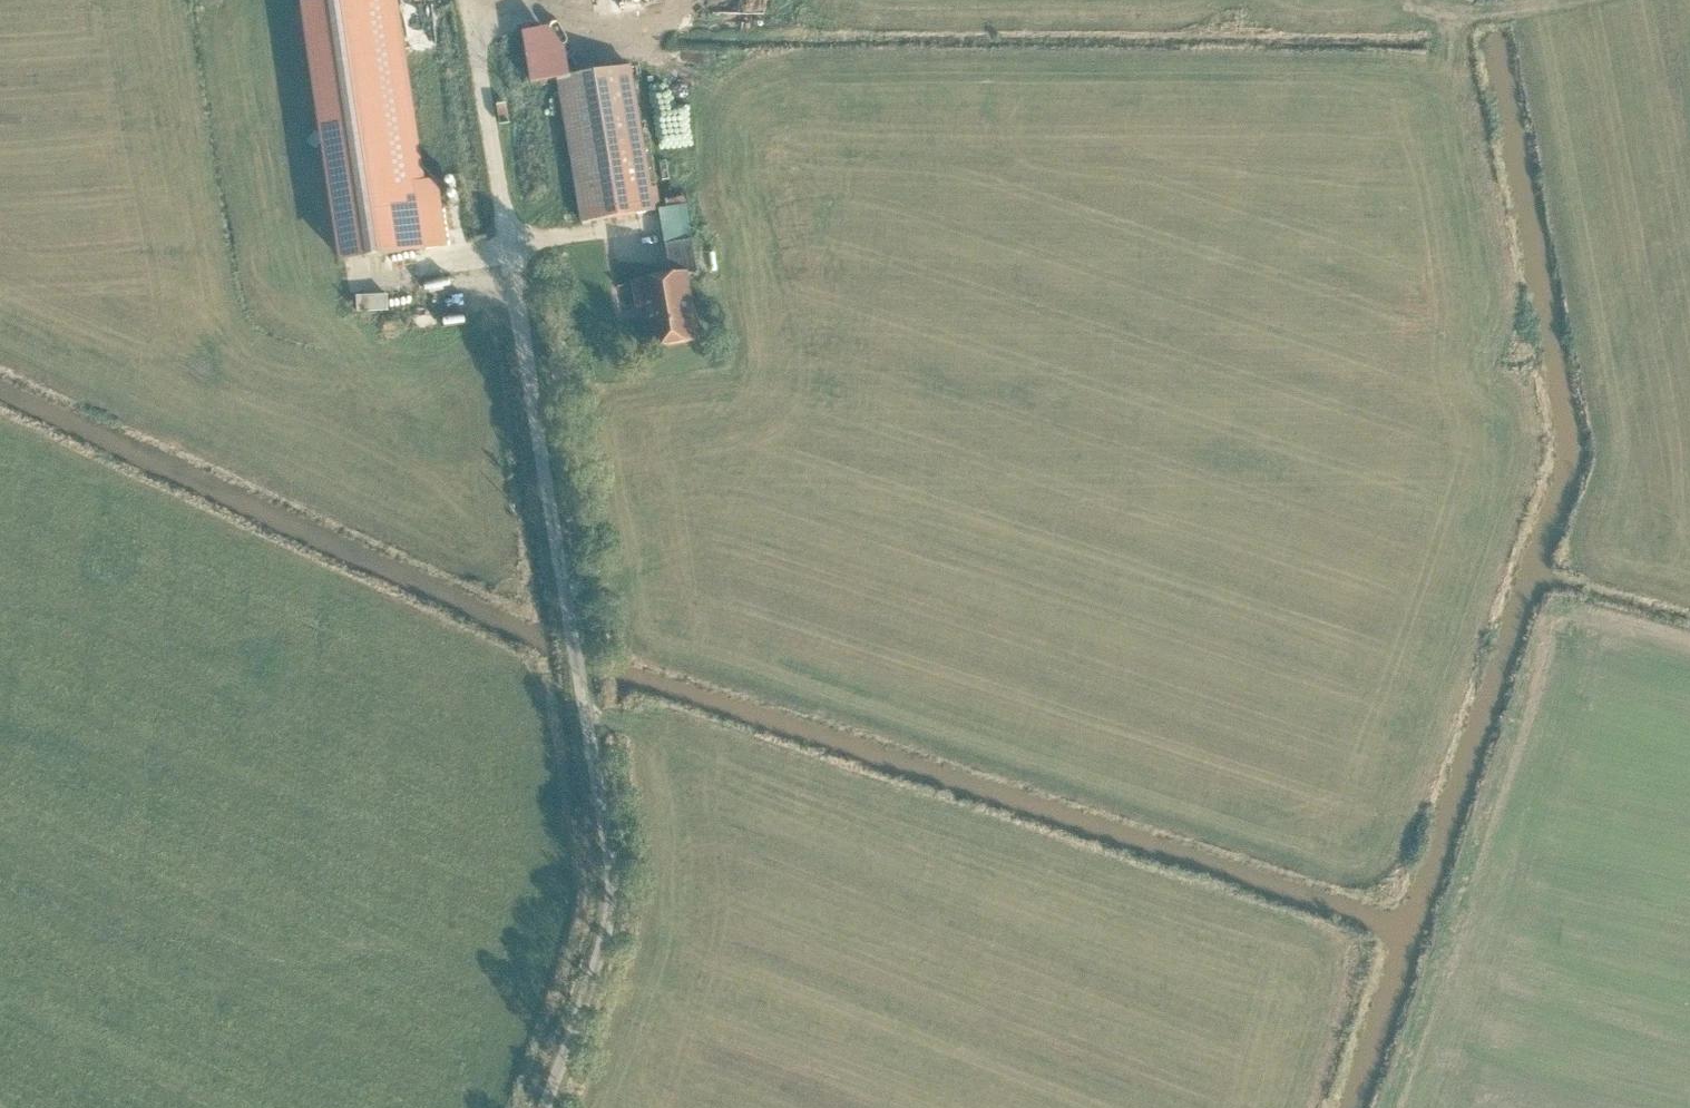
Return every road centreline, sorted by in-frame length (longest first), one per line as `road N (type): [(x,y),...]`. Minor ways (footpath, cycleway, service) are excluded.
road 1 (track): [(544,1107),(599,947),(608,865),(463,0)]

